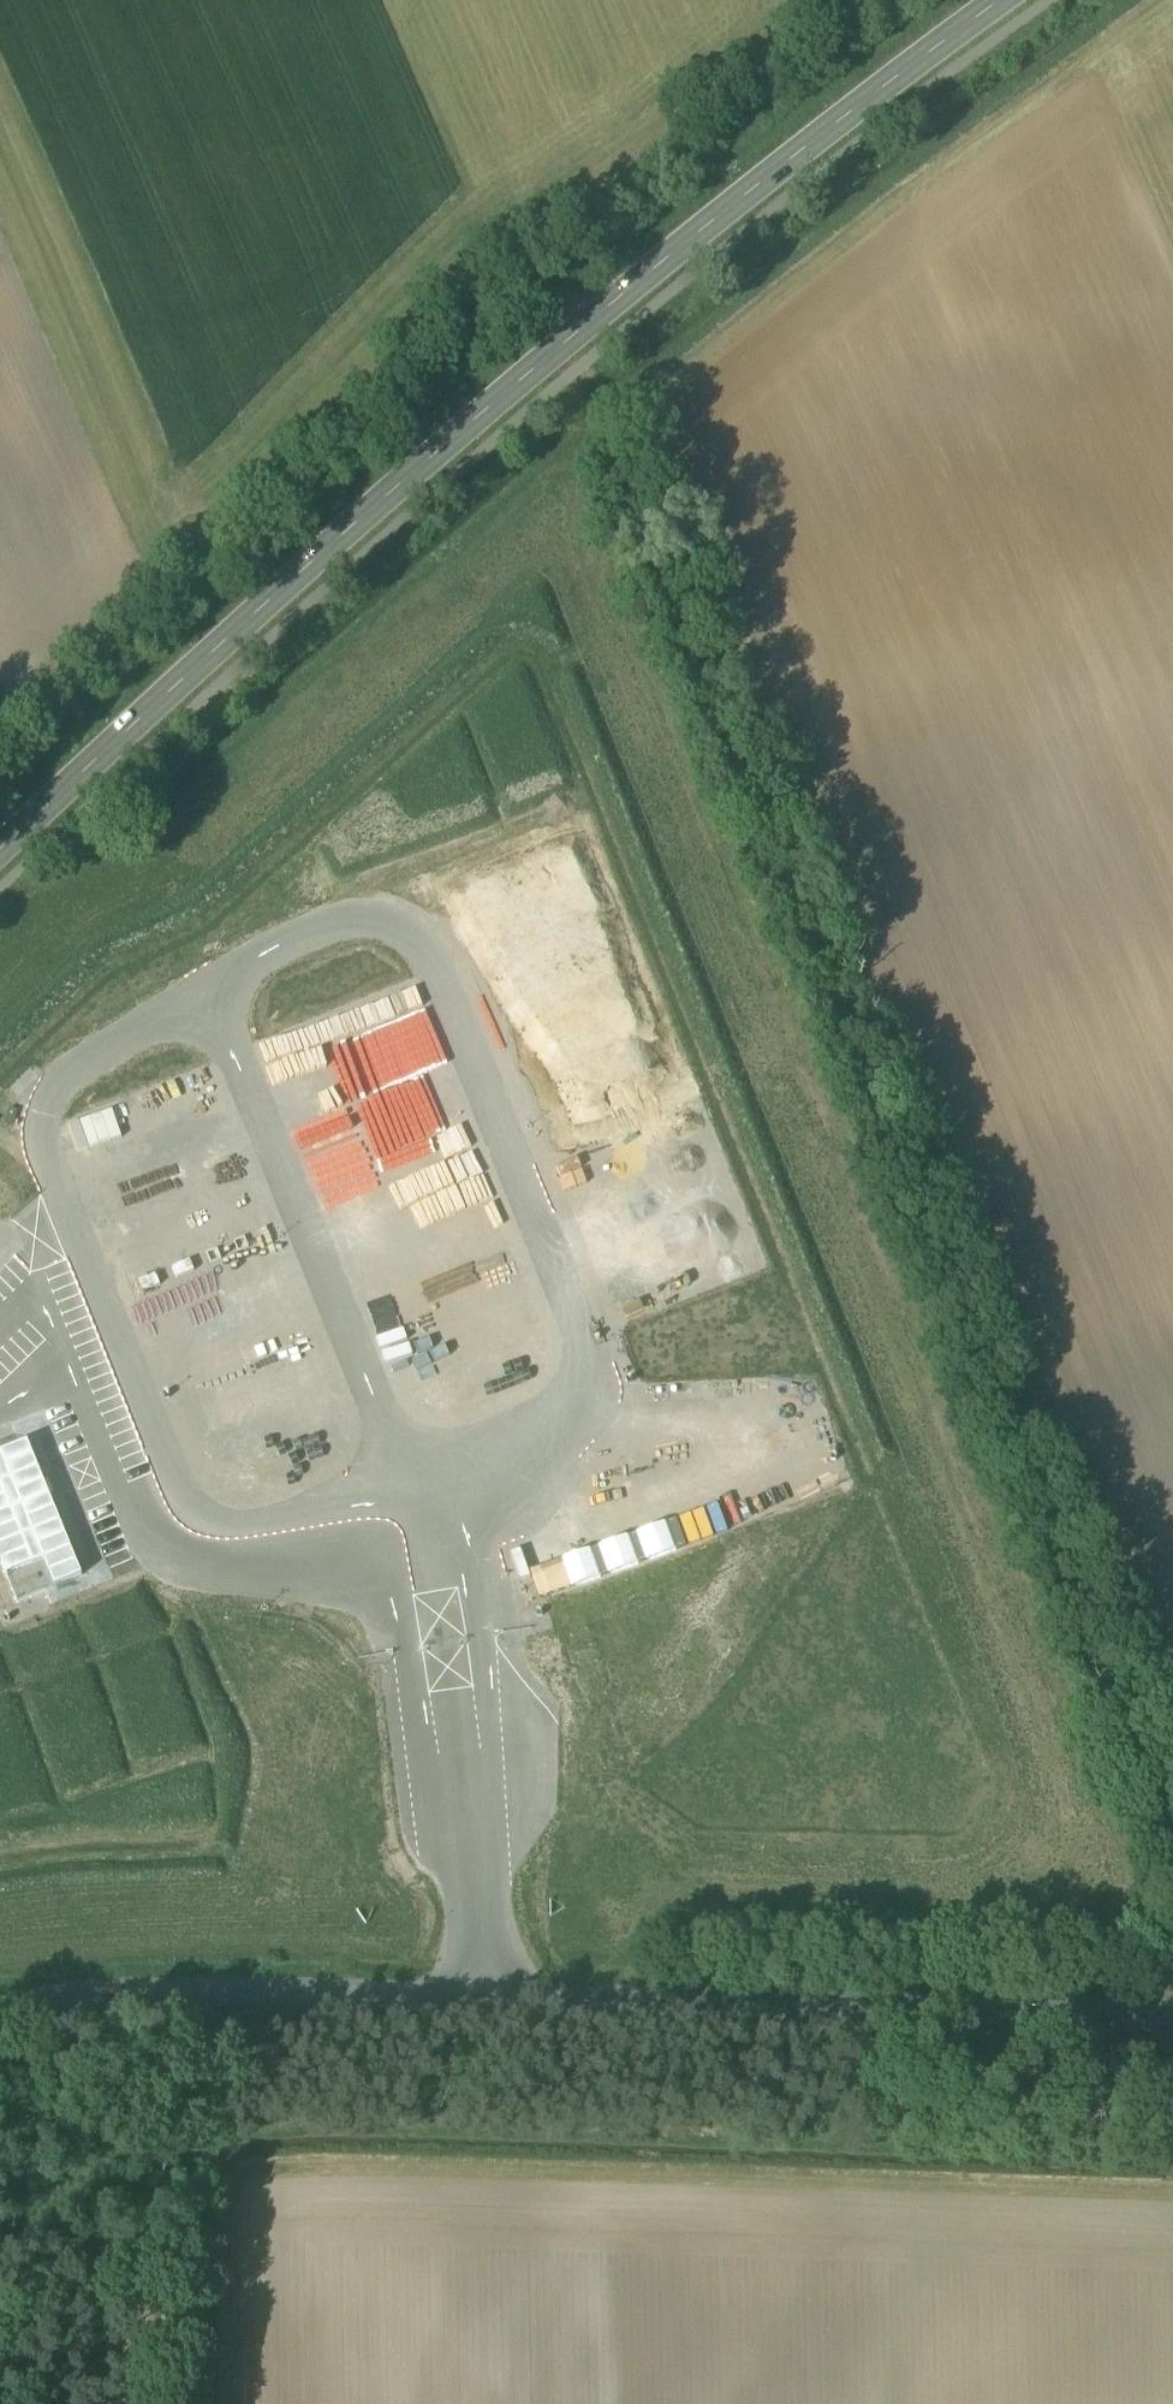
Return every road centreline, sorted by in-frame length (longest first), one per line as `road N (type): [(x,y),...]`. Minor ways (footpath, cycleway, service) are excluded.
road 1 (secondary): [(0,853),(218,648),(571,338),(813,139),(1003,0)]
road 2 (unclassified): [(1172,2012),(388,1990),(0,2012)]

